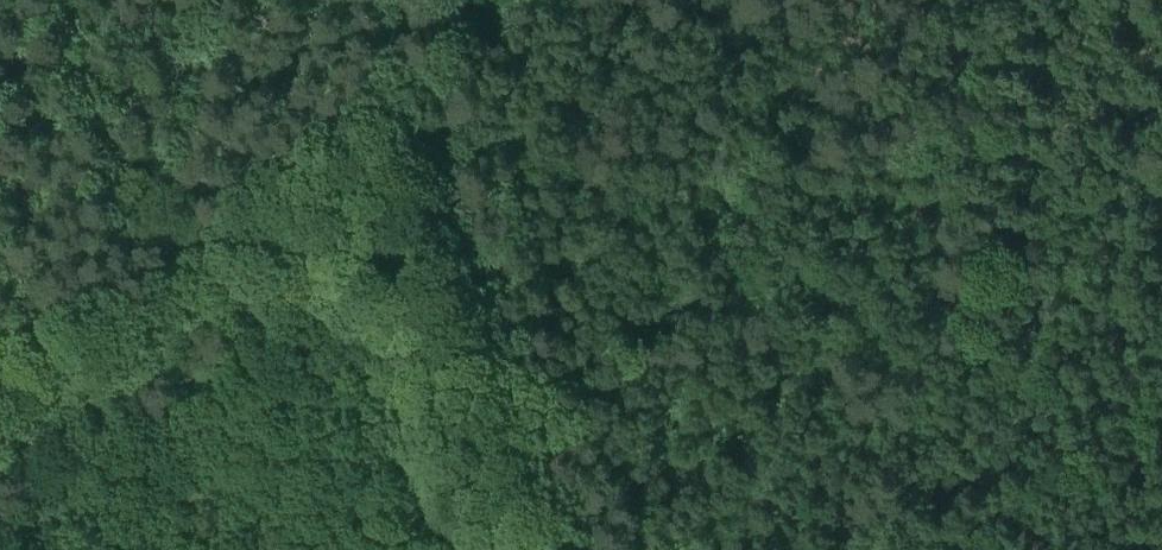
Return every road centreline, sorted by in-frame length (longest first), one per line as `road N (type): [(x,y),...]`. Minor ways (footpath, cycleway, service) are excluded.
road 1 (track): [(518,549),(382,261),(340,230),(221,230),(140,197),(112,164),(62,0)]
road 2 (track): [(979,549),(1161,379)]

